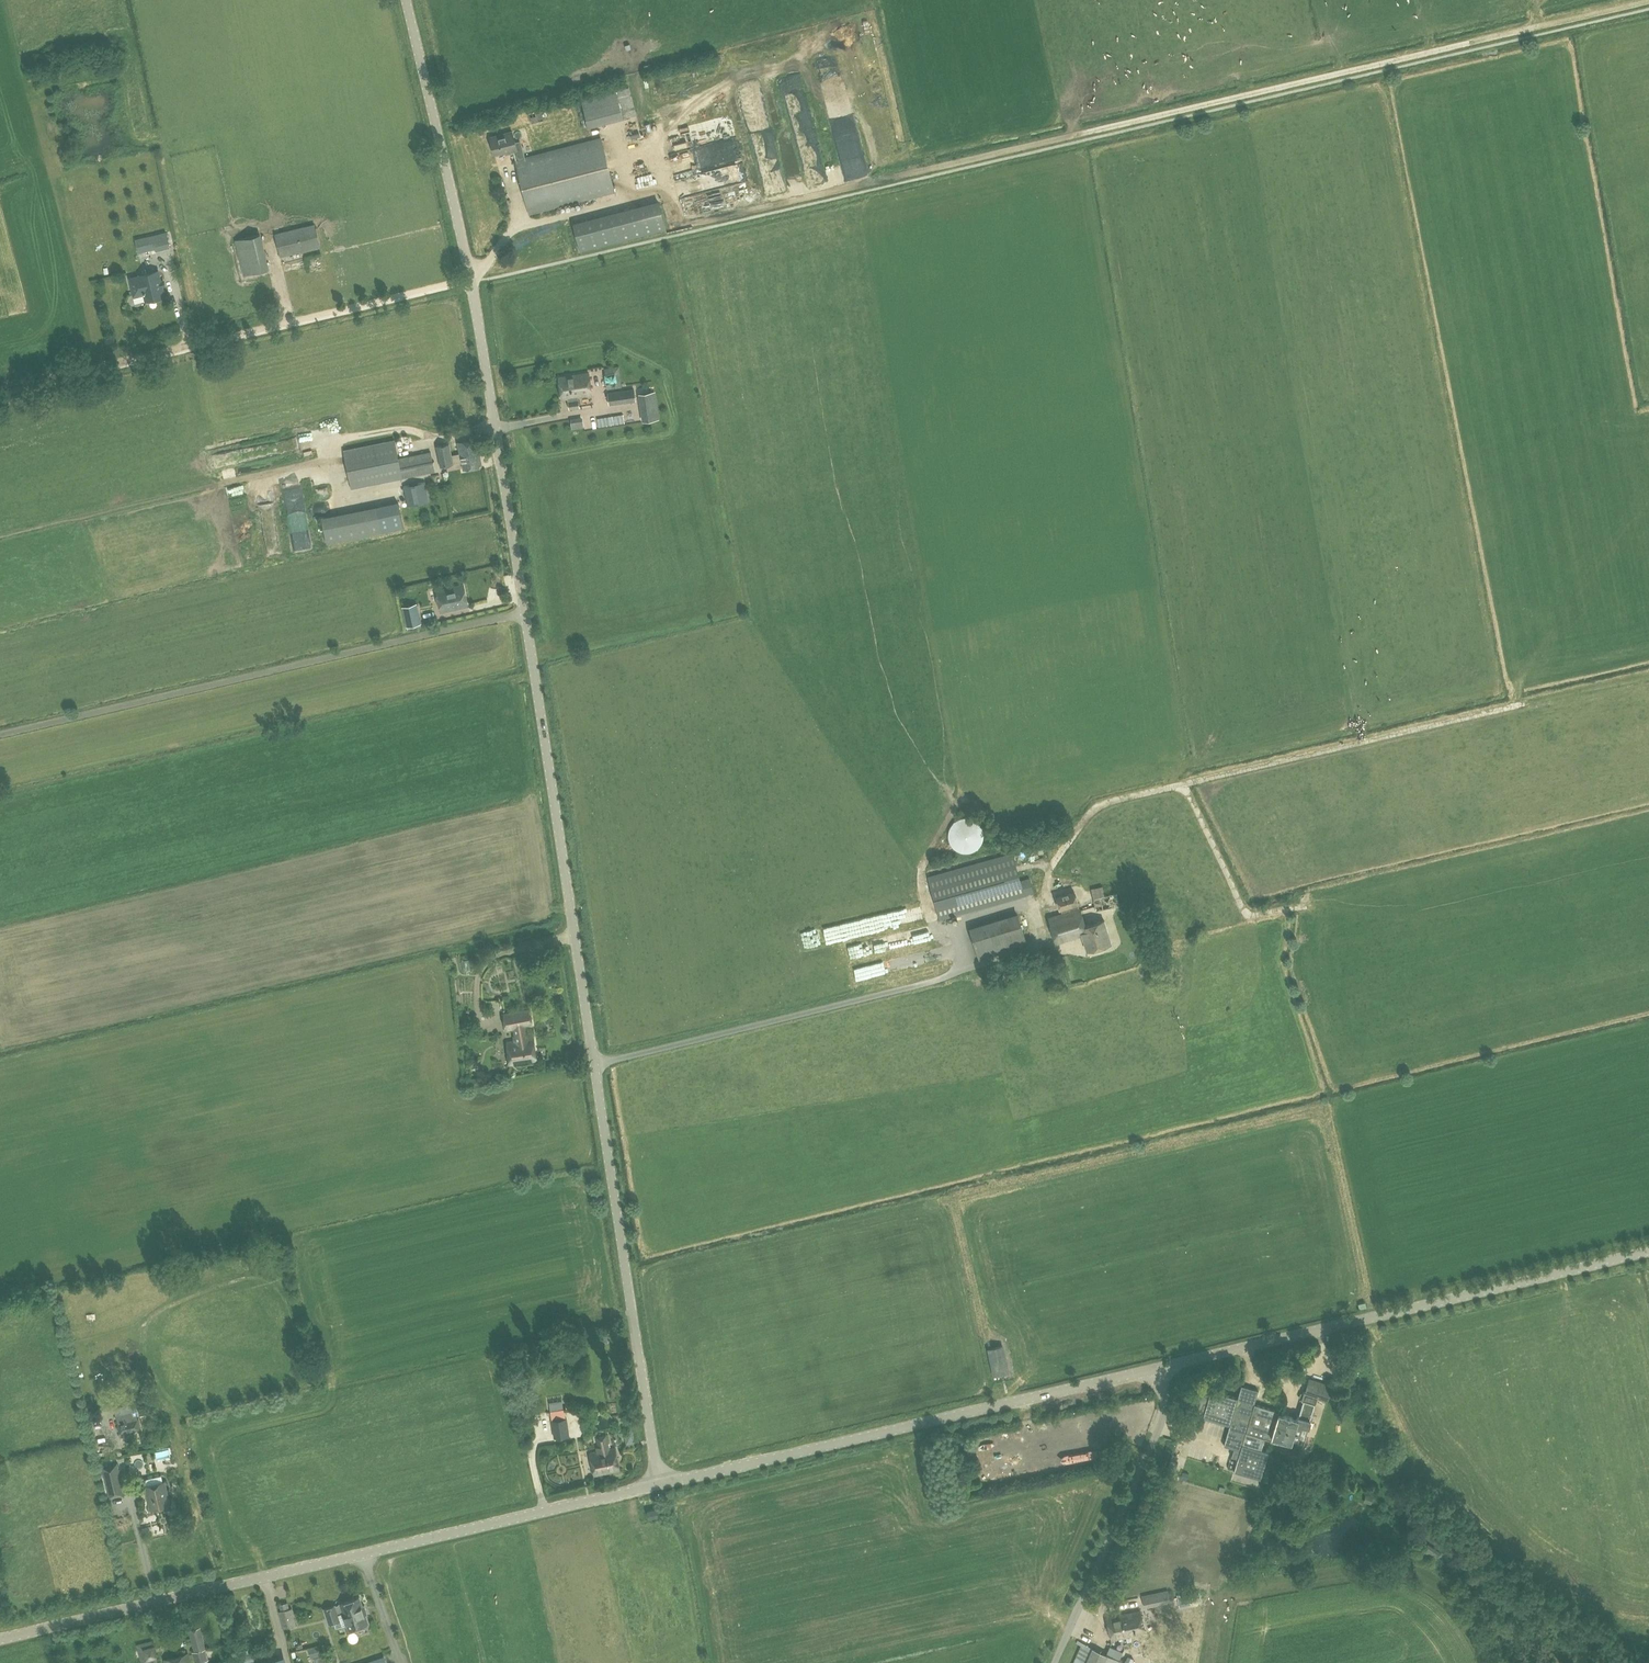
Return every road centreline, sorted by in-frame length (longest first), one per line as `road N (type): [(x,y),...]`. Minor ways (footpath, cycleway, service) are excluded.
road 1 (unclassified): [(657,1485),(471,282),(406,0)]
road 2 (track): [(657,153),(674,229),(1648,1)]
road 3 (tertiary): [(657,1485),(1648,1247)]
road 4 (tertiary): [(0,1635),(657,1485)]
road 5 (track): [(0,387),(471,278)]
road 6 (track): [(1051,1662),(1150,1471),(1165,1400),(1161,1368)]
road 7 (track): [(664,184),(519,222),(471,278)]

